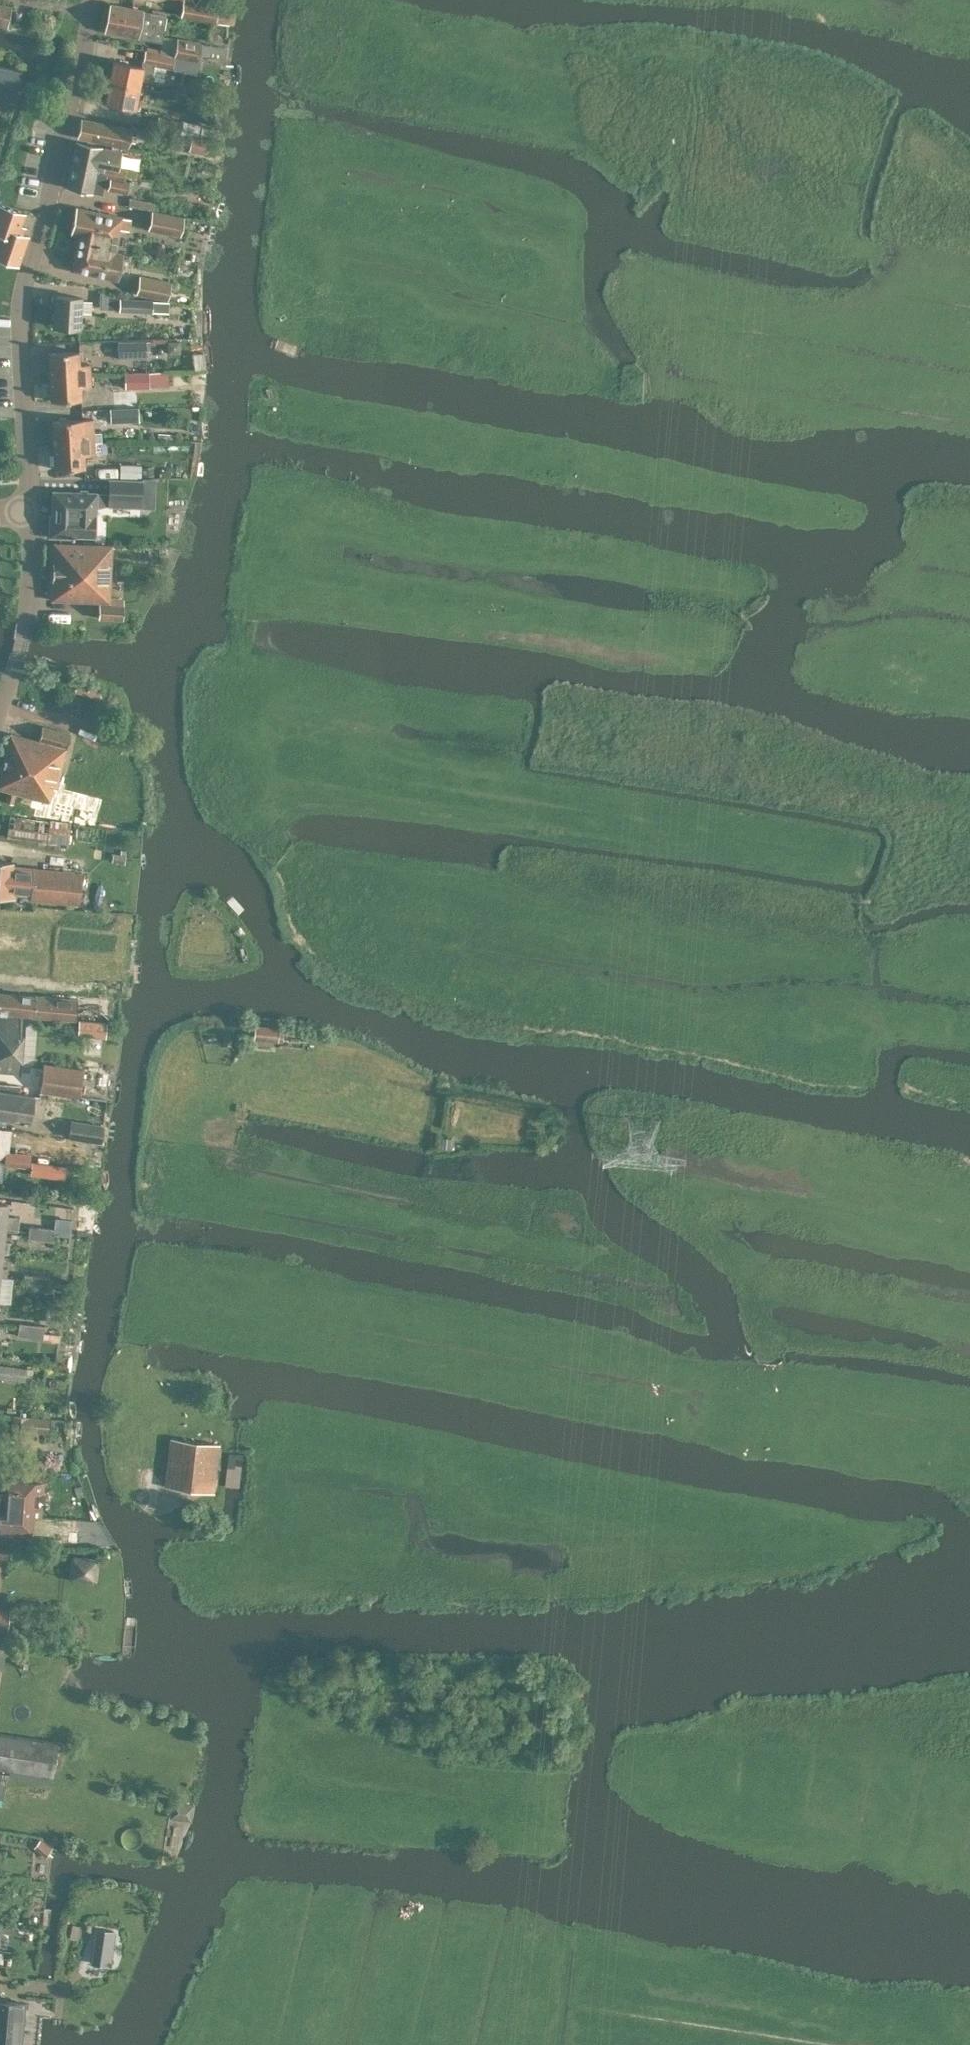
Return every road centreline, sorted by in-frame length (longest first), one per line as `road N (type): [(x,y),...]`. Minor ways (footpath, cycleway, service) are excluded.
road 1 (unclassified): [(28,507),(22,290),(88,0)]
road 2 (unclassified): [(0,706),(24,621),(28,507)]

